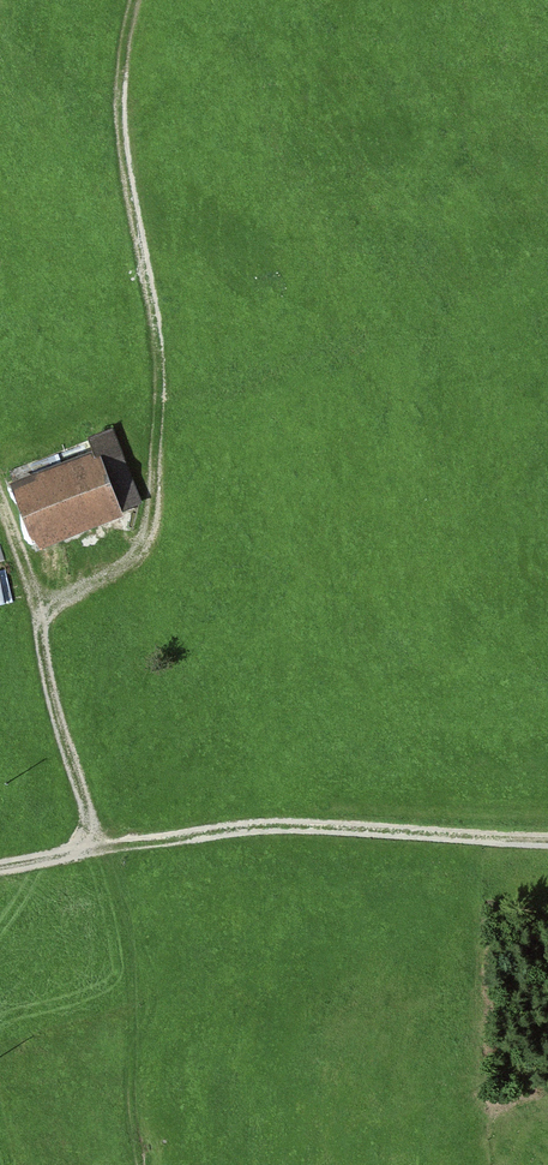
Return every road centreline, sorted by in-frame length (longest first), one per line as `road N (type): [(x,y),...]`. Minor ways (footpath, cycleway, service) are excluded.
road 1 (track): [(135,0),(122,140),(161,381),(151,523),(130,558),(40,611)]
road 2 (track): [(97,847),(306,823),(547,837)]
road 3 (track): [(97,847),(55,712),(38,601),(0,502)]

